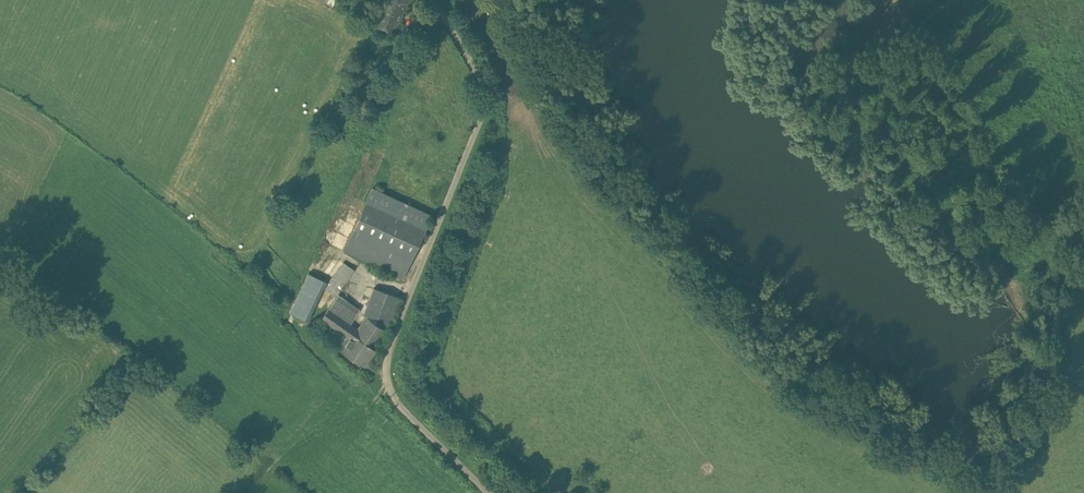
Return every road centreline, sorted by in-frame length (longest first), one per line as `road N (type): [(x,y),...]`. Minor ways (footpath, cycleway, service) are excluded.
road 1 (track): [(488,492),(401,408),(387,367),(481,107),(481,82),(434,0)]

